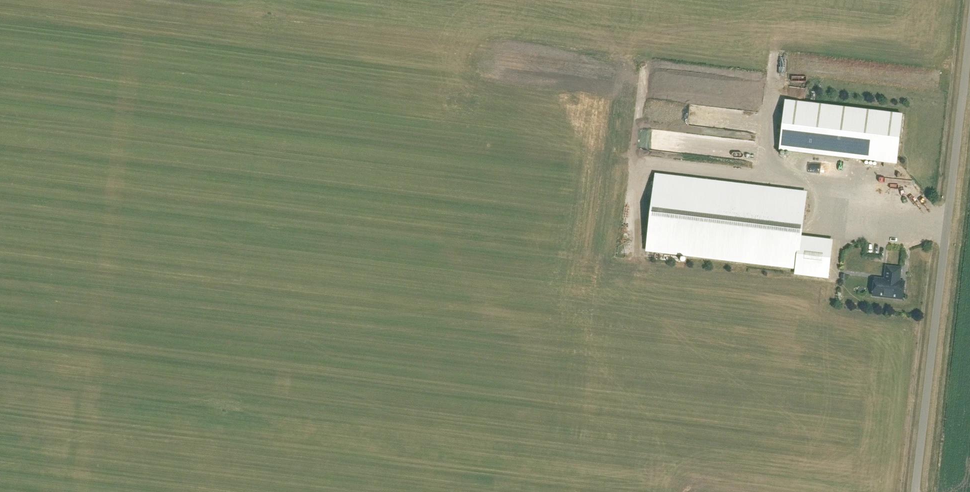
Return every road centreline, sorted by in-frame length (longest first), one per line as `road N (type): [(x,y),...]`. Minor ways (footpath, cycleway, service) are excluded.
road 1 (unclassified): [(916,491),(969,48)]

